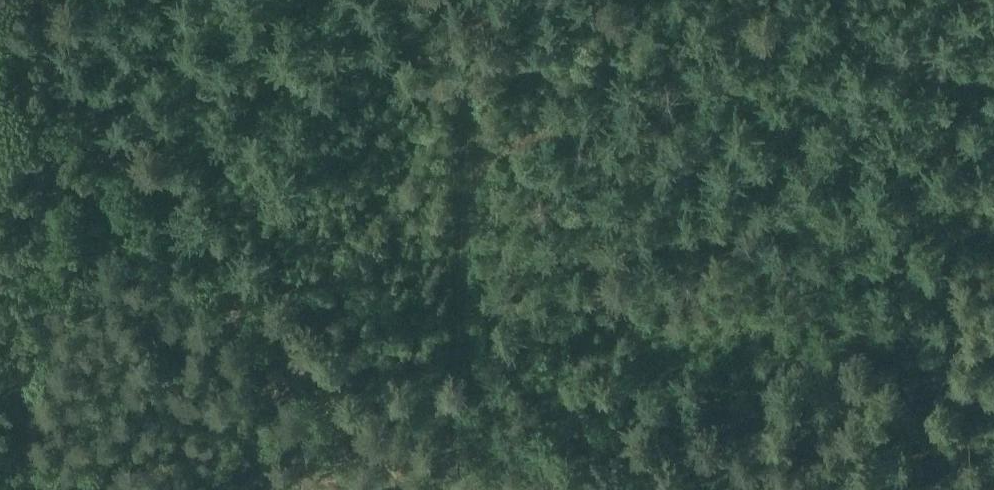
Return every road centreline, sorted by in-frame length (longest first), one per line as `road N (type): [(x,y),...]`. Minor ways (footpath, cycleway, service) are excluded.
road 1 (track): [(407,489),(255,318),(47,53)]
road 2 (track): [(45,0),(40,346),(24,489)]
road 3 (track): [(444,489),(474,0)]

